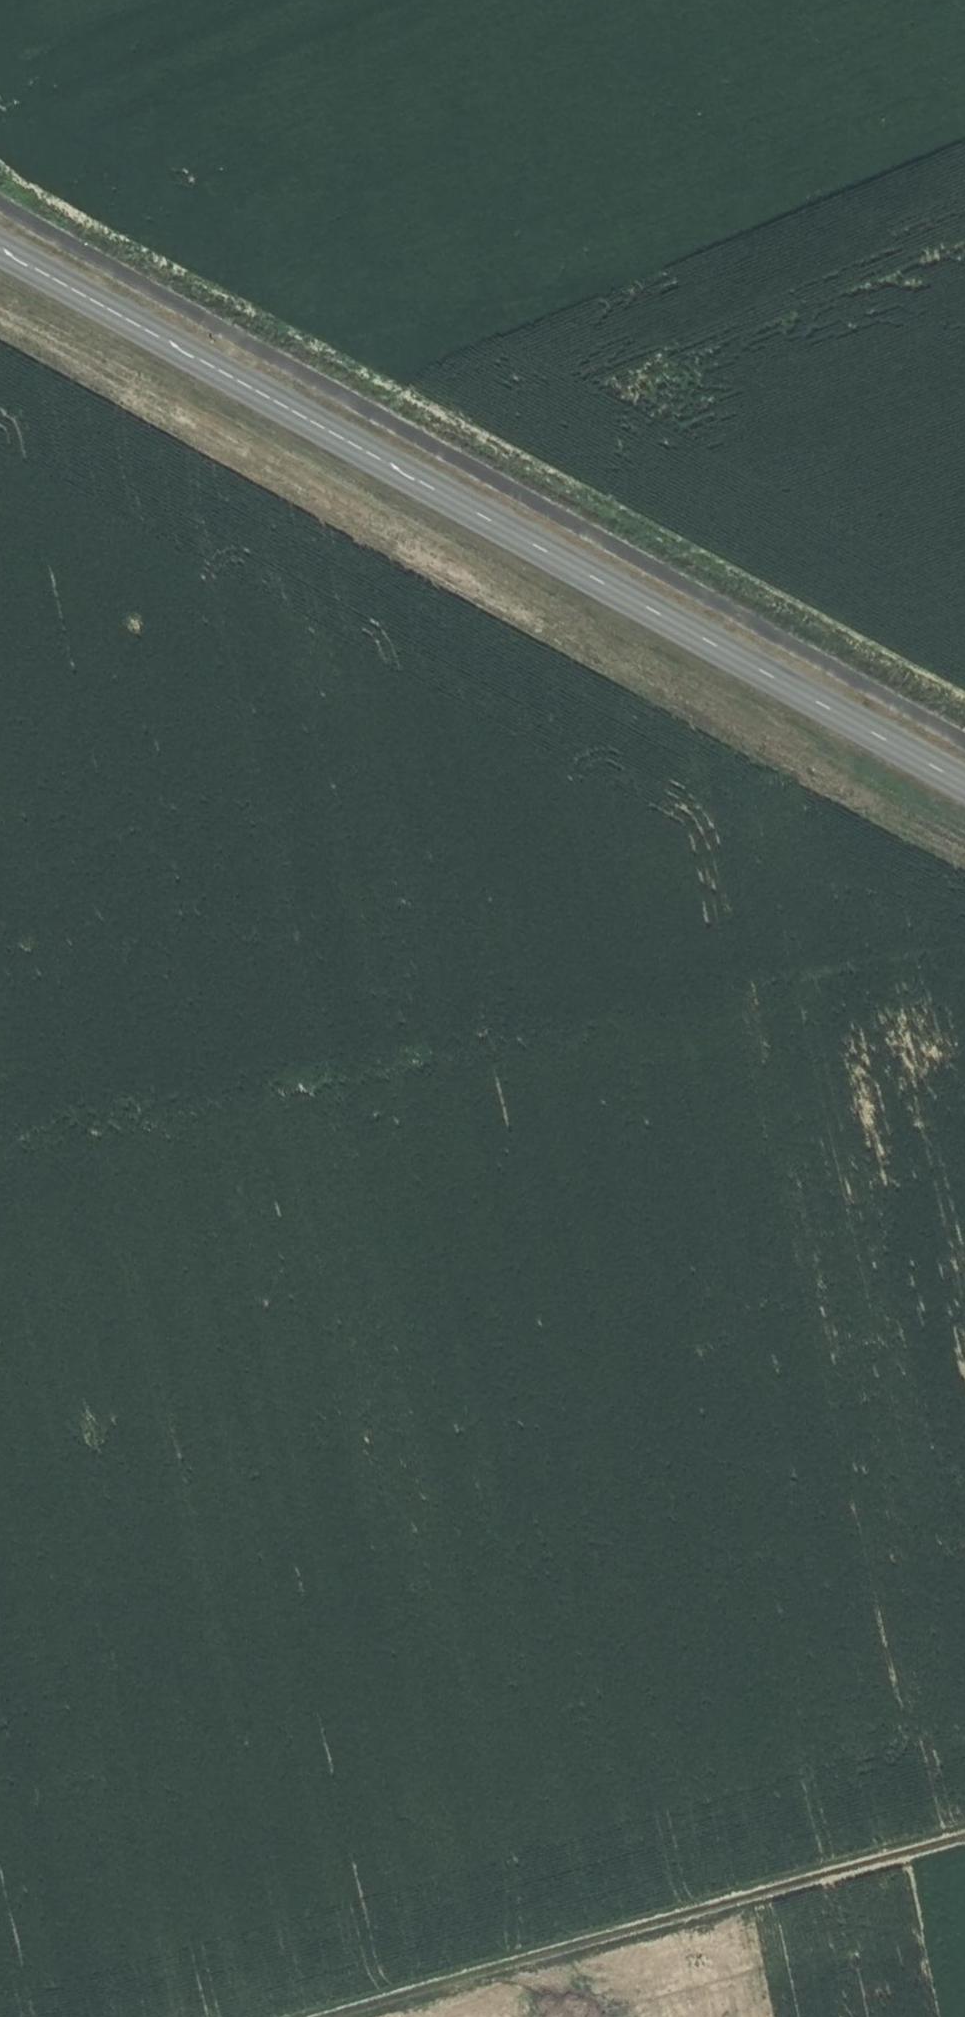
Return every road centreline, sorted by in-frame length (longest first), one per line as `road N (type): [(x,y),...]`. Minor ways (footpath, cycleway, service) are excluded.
road 1 (secondary): [(0,253),(964,790)]
road 2 (track): [(964,1843),(310,2016)]

